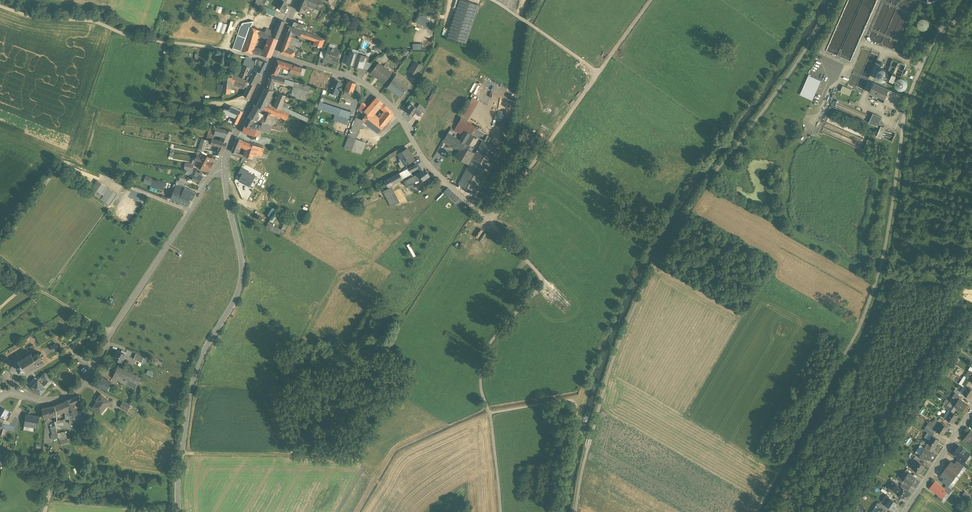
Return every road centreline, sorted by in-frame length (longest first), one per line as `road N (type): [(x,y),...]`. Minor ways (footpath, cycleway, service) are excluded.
road 1 (track): [(587,451),(621,346),(687,213),(836,0)]
road 2 (track): [(923,68),(910,98),(862,332),(762,511)]
road 3 (secondary): [(222,163),(244,267),(192,385),(179,511)]
road 4 (track): [(490,222),(651,0)]
road 5 (residential): [(474,208),(430,165),(376,92),(276,55)]
road 6 (track): [(490,222),(541,277),(483,360),(490,413)]
road 7 (unclassified): [(206,47),(0,6)]
road 8 (track): [(183,453),(362,458)]
road 9 (residential): [(0,400),(47,402),(74,393),(111,332)]
road 10 (unclassified): [(111,332),(189,212)]
road 11 (track): [(490,413),(581,398),(580,428)]
road 12 (secondary): [(276,55),(222,163)]
road 13 (residential): [(905,511),(971,410)]

